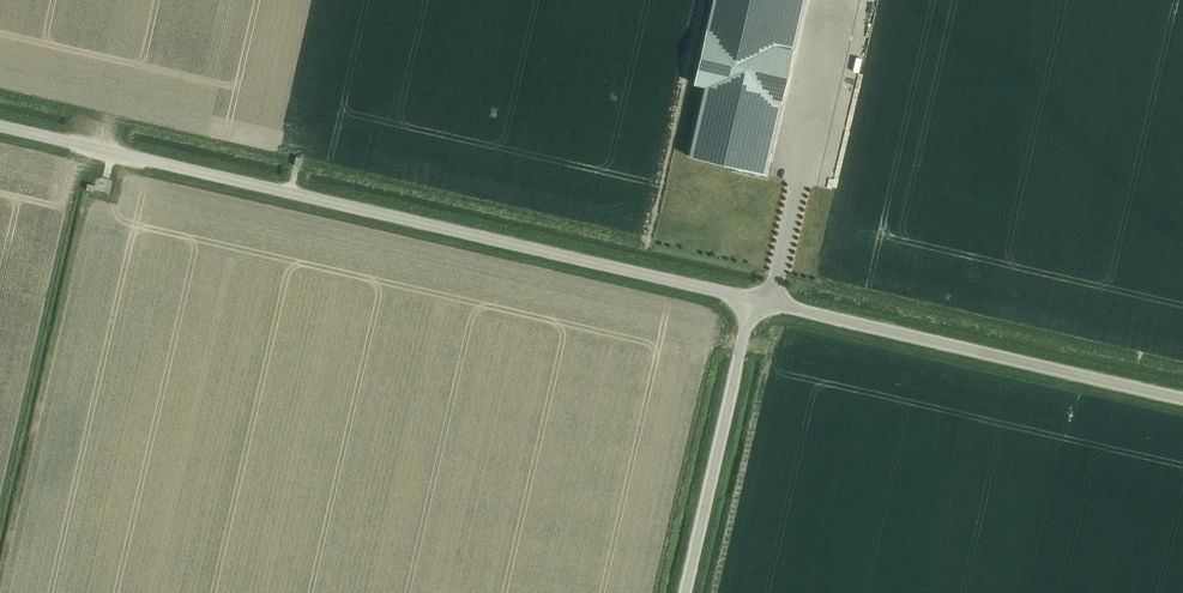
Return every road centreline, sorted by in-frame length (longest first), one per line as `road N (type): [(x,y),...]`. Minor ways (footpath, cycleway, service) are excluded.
road 1 (unclassified): [(752,299),(0,127)]
road 2 (track): [(124,155),(114,201),(88,195),(0,580)]
road 3 (unclassified): [(1182,399),(752,299)]
road 4 (track): [(84,146),(0,506)]
road 5 (unclassified): [(685,592),(752,299)]

